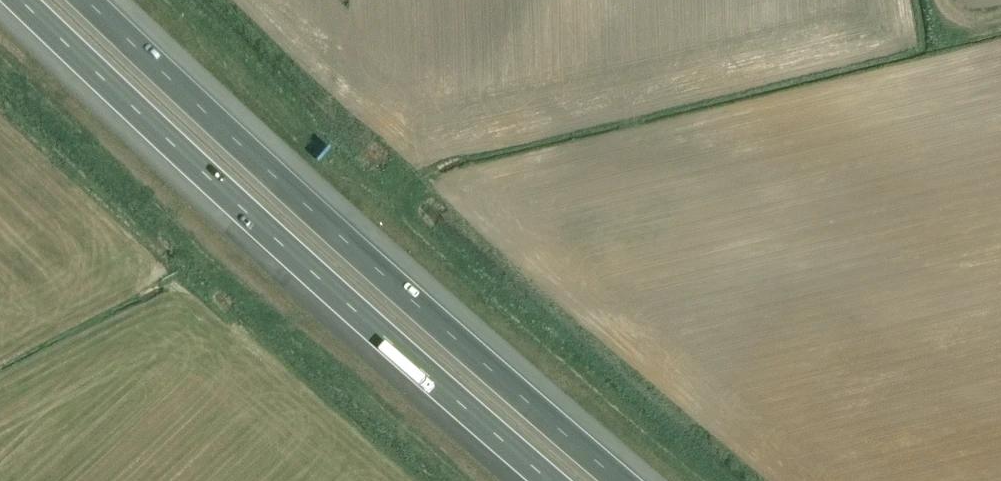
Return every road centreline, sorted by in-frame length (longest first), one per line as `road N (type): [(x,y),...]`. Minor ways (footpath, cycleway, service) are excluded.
road 1 (motorway): [(620,480),(477,362),(86,0)]
road 2 (motorway): [(16,0),(547,480)]

